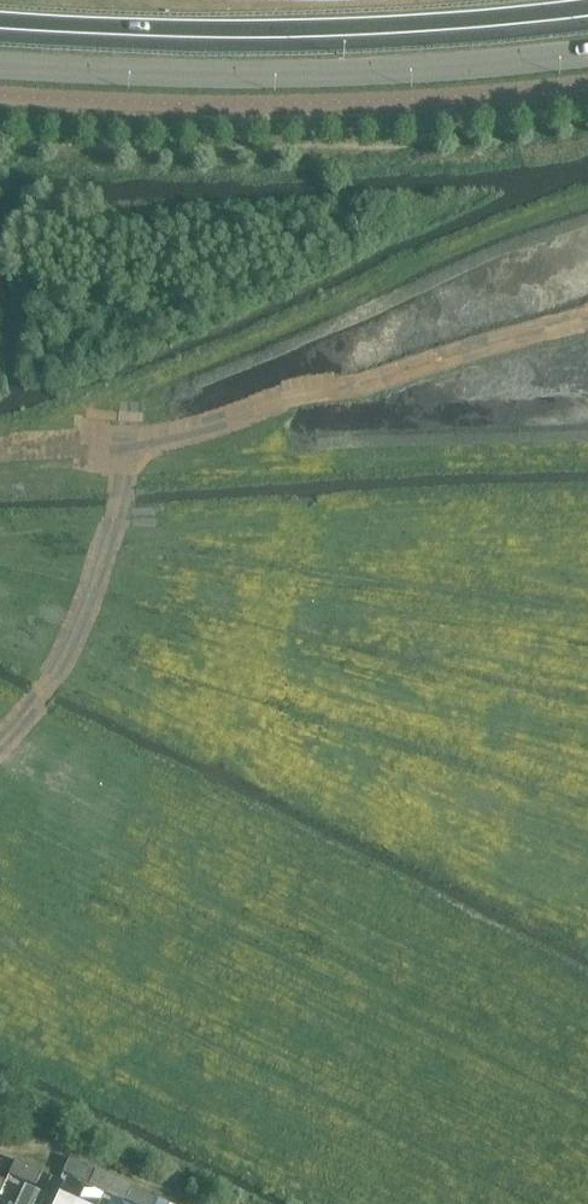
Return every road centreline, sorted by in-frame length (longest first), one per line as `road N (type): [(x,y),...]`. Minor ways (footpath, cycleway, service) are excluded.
road 1 (secondary): [(0,65),(281,74),(587,52)]
road 2 (primary): [(0,13),(252,24),(587,5)]

